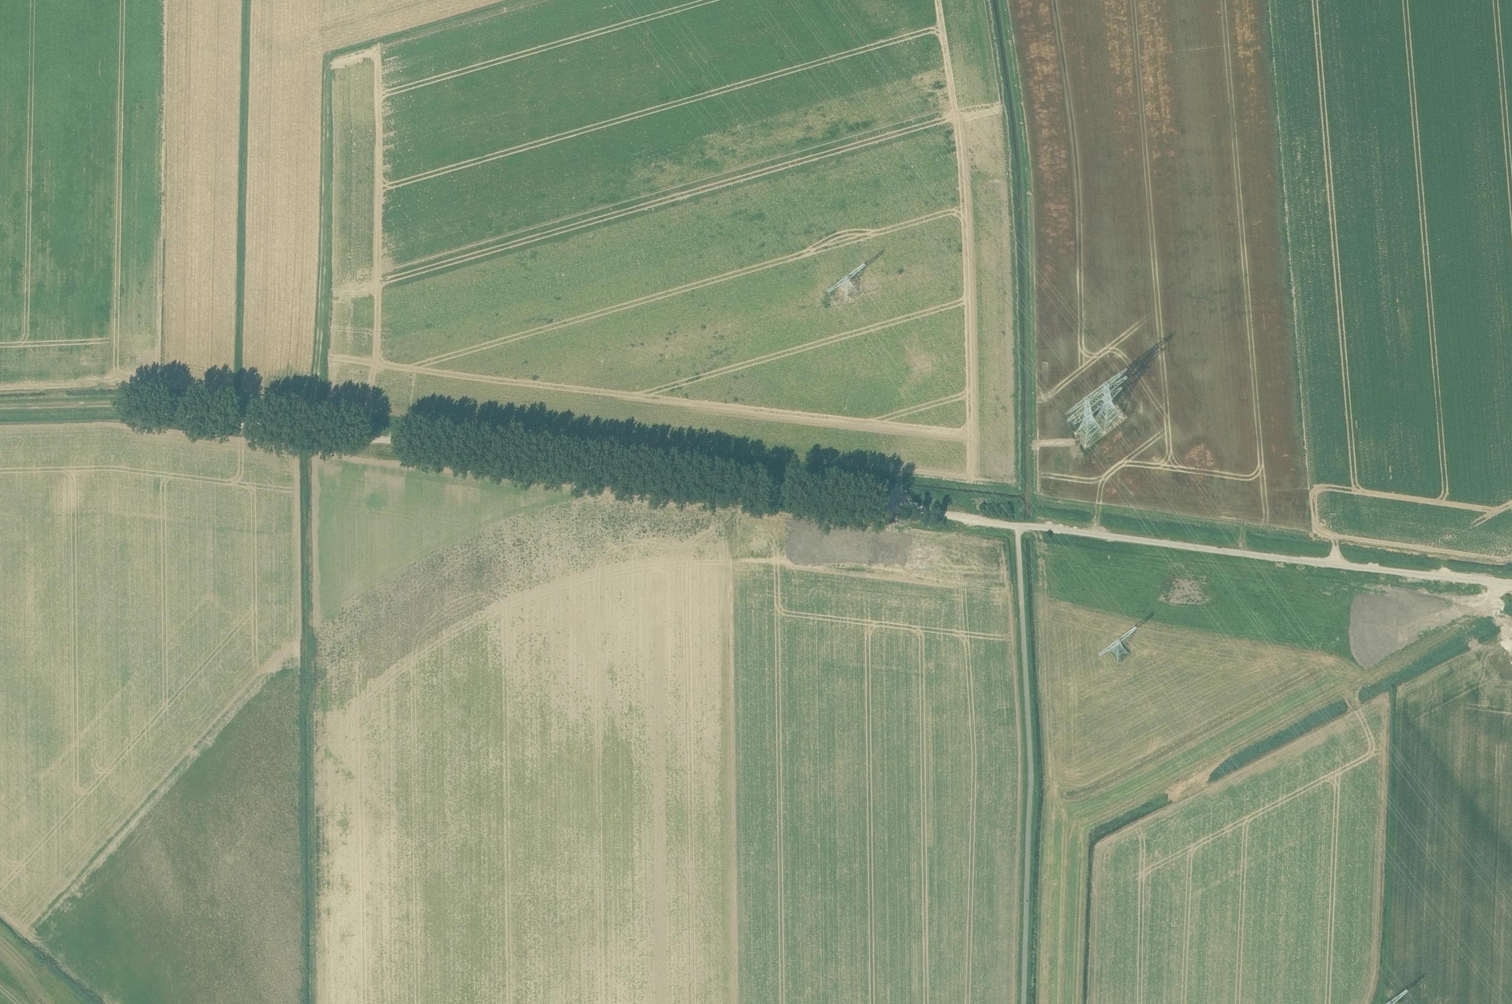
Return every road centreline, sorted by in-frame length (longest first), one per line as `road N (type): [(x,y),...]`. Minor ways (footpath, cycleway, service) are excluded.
road 1 (tertiary): [(1511,615),(774,528),(649,530),(573,545),(494,571),(416,611),(344,663),(190,831),(56,1003)]
road 2 (unclassified): [(1511,589),(129,406)]
road 3 (track): [(92,1003),(330,709),(430,627),(503,588),(620,553),(732,542),(1020,575)]
road 4 (track): [(742,488),(730,503),(607,515),(500,545),(394,597),(340,634),(222,752),(27,989),(11,997)]
road 5 (unclassified): [(1020,575),(1511,642)]

